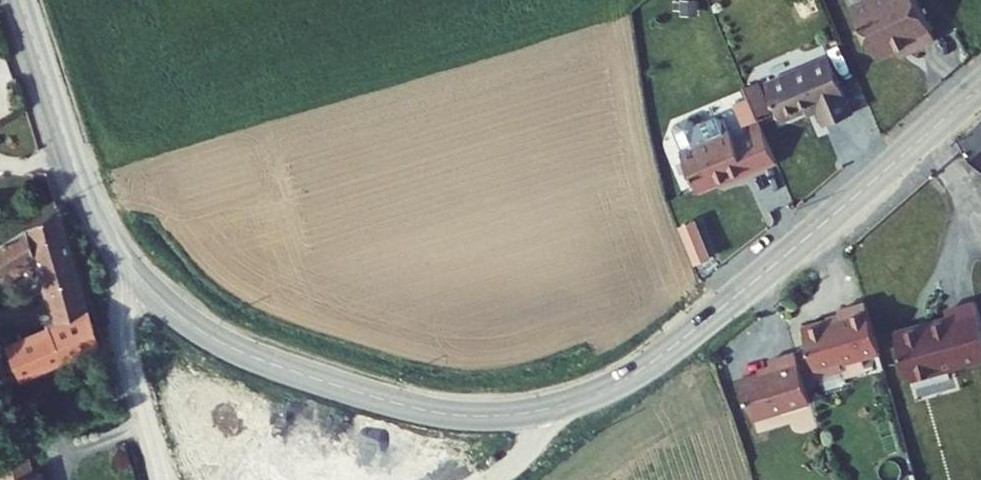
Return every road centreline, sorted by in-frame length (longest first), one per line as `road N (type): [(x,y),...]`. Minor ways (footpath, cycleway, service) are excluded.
road 1 (secondary): [(980,85),(655,361),(559,406)]
road 2 (secondary): [(559,406),(443,413),(276,365),(181,316),(120,254)]
road 3 (secondary): [(120,254),(80,179),(21,0)]
road 4 (unclassified): [(120,254),(124,340),(164,479)]

